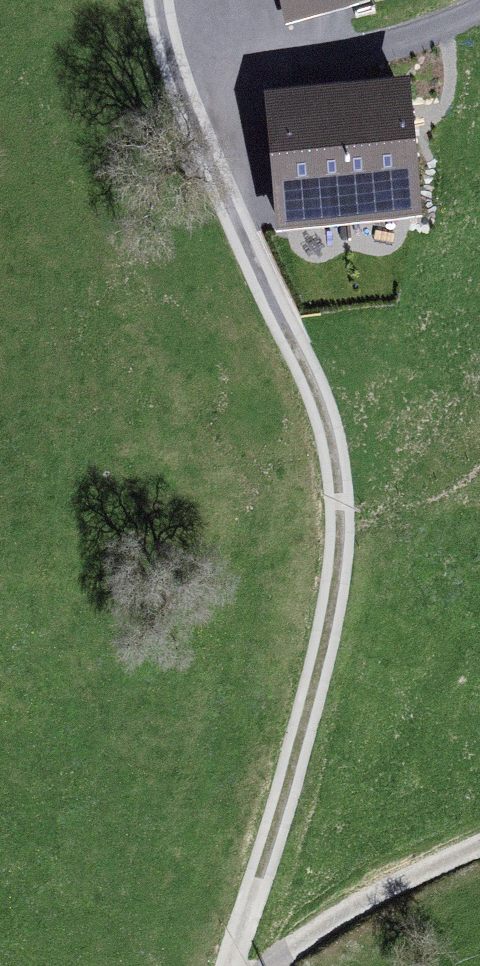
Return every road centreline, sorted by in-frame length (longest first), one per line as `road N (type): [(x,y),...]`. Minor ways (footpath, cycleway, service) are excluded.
road 1 (track): [(163,0),(192,125),(345,450),(348,539),(331,646),(229,965)]
road 2 (track): [(192,125),(479,11)]
road 3 (track): [(479,841),(335,919),(275,965)]

